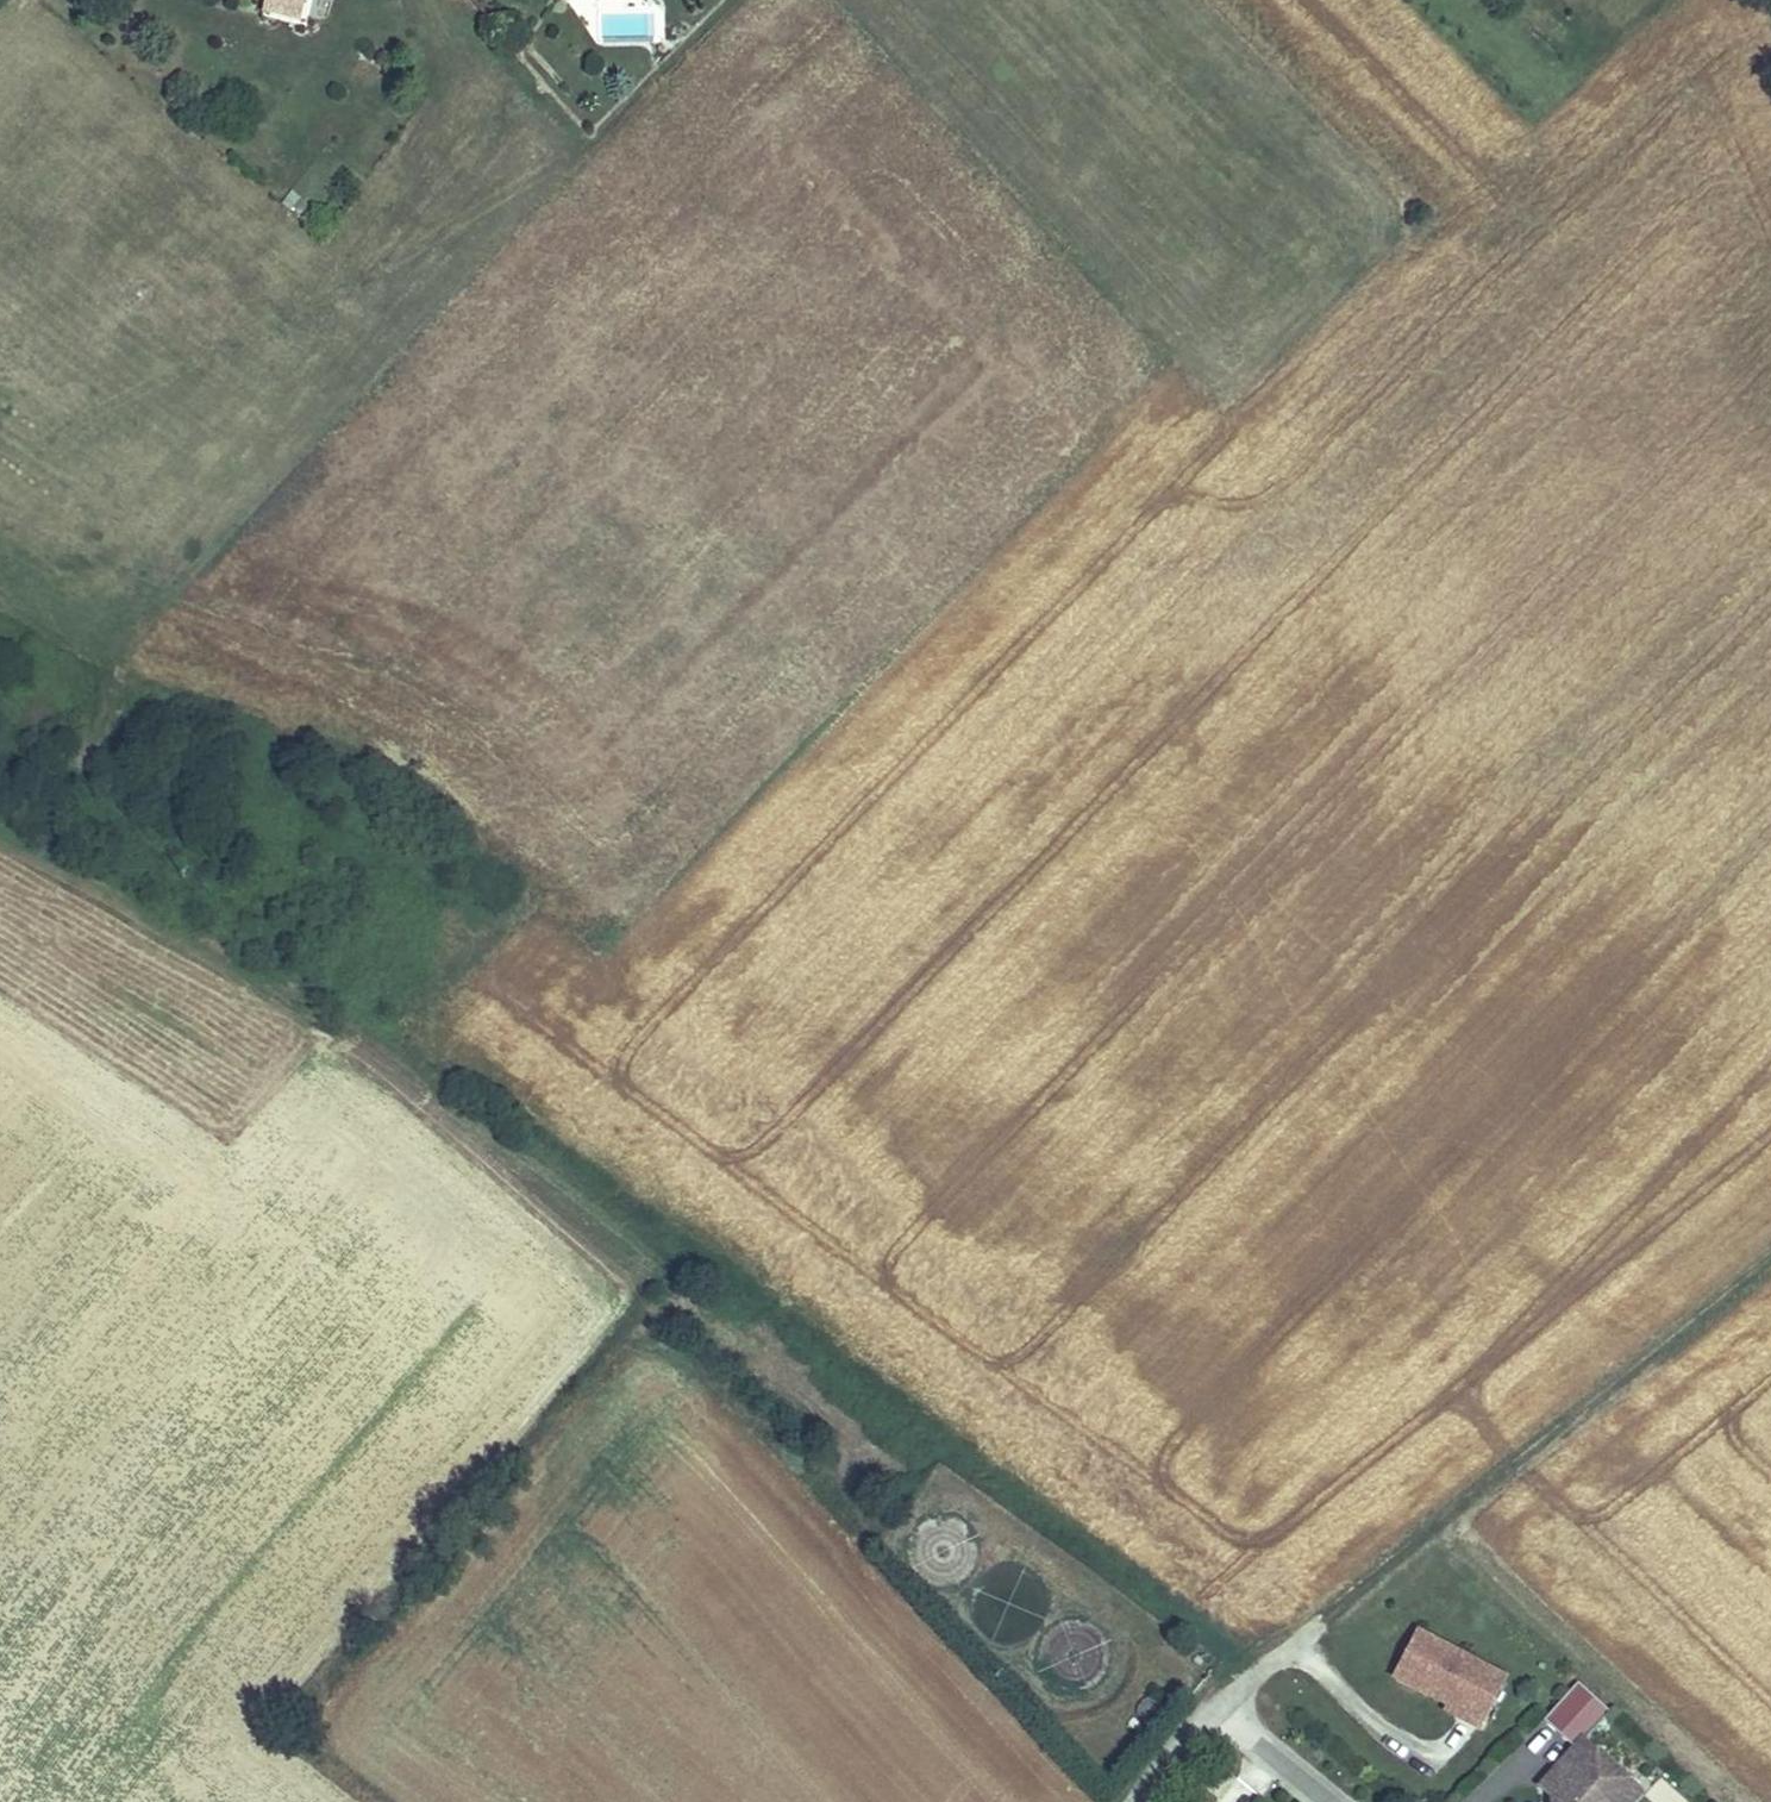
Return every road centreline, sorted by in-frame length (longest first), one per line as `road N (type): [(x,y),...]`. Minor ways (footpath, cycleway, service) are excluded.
road 1 (track): [(1770,1261),(1329,1614)]
road 2 (unclassified): [(1218,1708),(1329,1614)]
road 3 (residential): [(1218,1708),(1327,1801)]
road 4 (unclassified): [(1139,1801),(1218,1708)]

